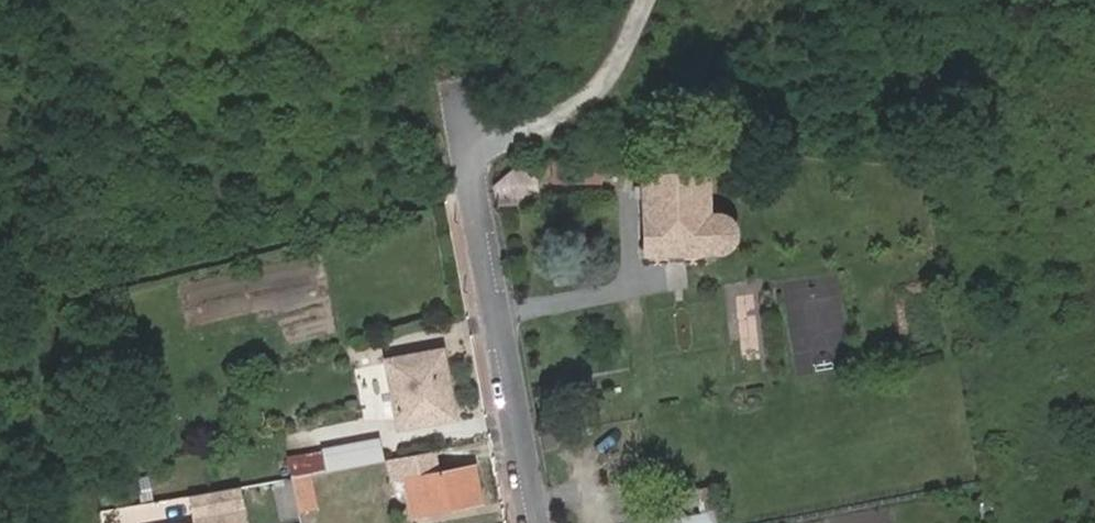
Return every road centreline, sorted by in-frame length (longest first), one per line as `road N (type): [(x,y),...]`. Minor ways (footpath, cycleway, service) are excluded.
road 1 (residential): [(536,522),(477,202),(478,163)]

